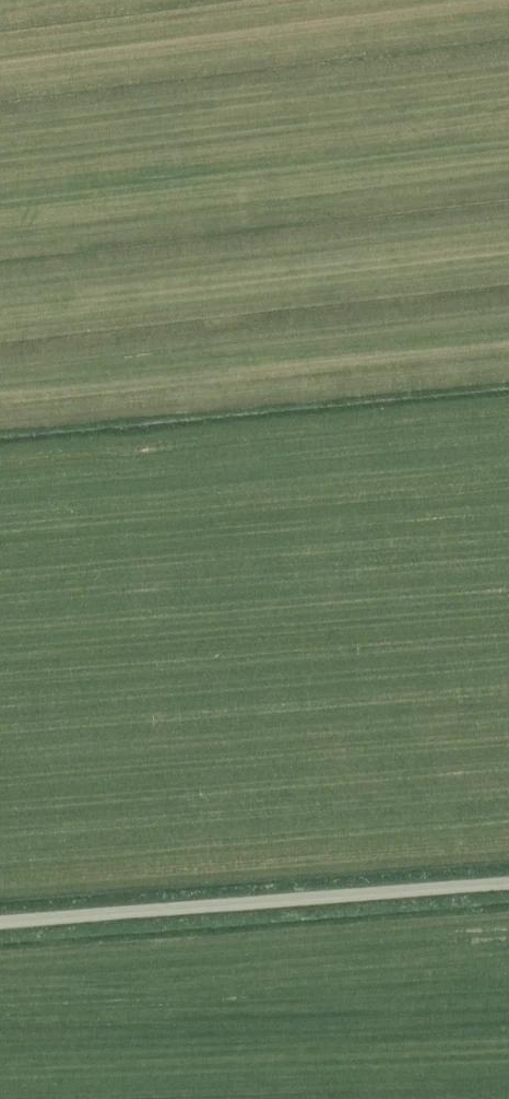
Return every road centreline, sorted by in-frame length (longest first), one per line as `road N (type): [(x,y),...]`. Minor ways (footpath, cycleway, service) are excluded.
road 1 (unclassified): [(508,881),(0,921)]

